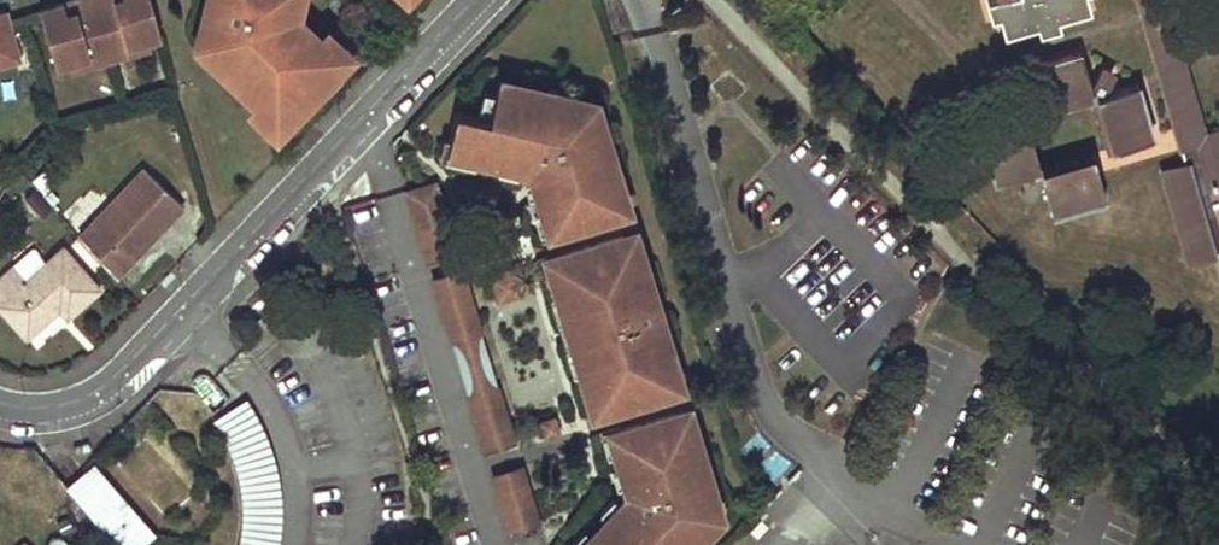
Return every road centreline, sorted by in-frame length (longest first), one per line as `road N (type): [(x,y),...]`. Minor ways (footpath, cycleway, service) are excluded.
road 1 (residential): [(0,404),(54,408),(116,376),(474,0)]

